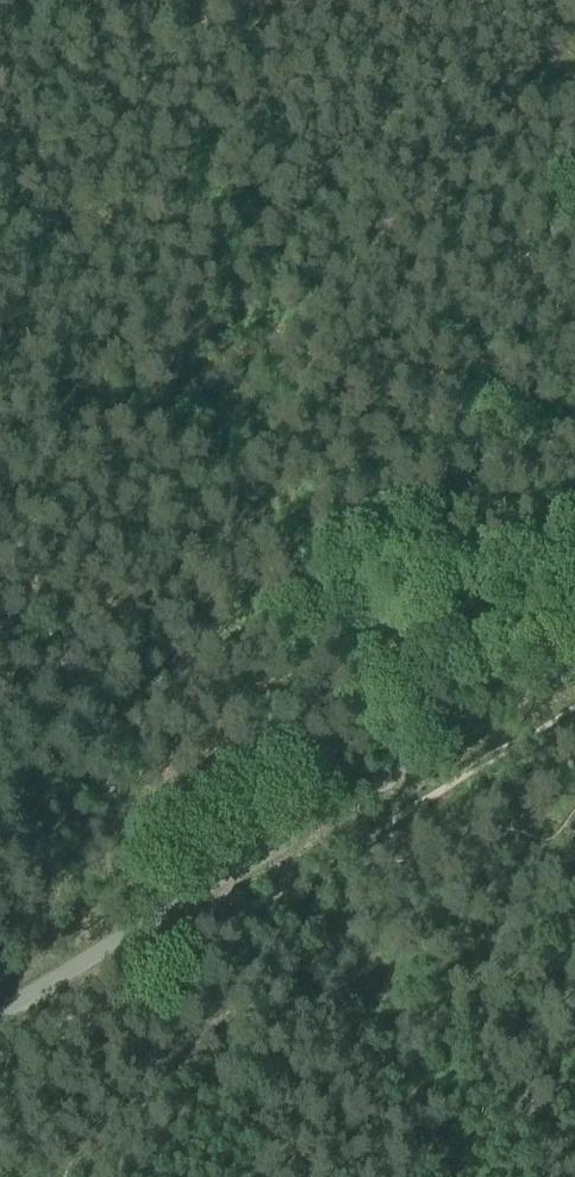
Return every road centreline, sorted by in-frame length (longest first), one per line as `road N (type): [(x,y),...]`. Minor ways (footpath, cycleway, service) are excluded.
road 1 (unclassified): [(0,1017),(574,667)]
road 2 (track): [(574,564),(358,250)]
road 3 (track): [(358,250),(184,0)]

